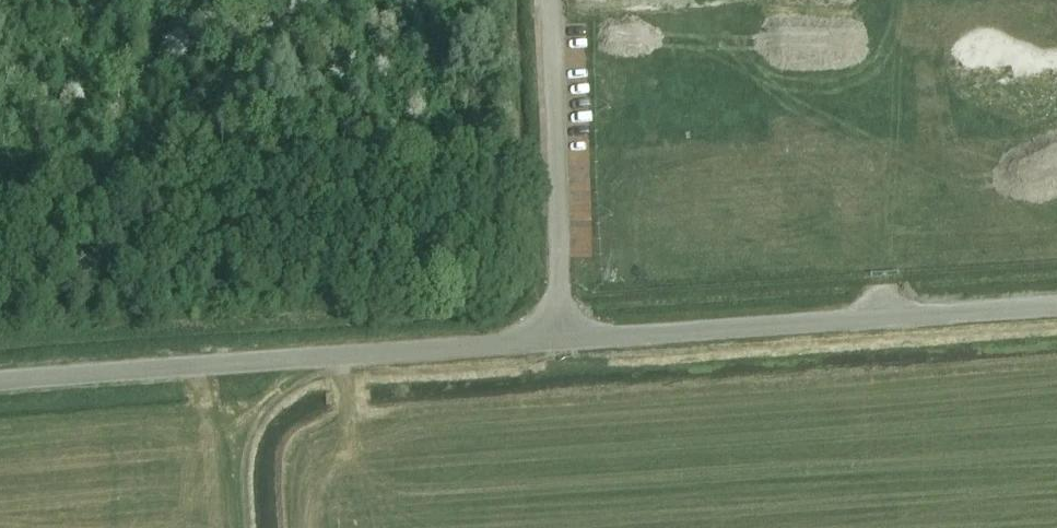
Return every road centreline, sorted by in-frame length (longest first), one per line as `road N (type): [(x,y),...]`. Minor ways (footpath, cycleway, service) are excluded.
road 1 (unclassified): [(0,379),(563,341)]
road 2 (unclassified): [(563,341),(1056,304)]
road 3 (unclassified): [(563,341),(548,0)]

